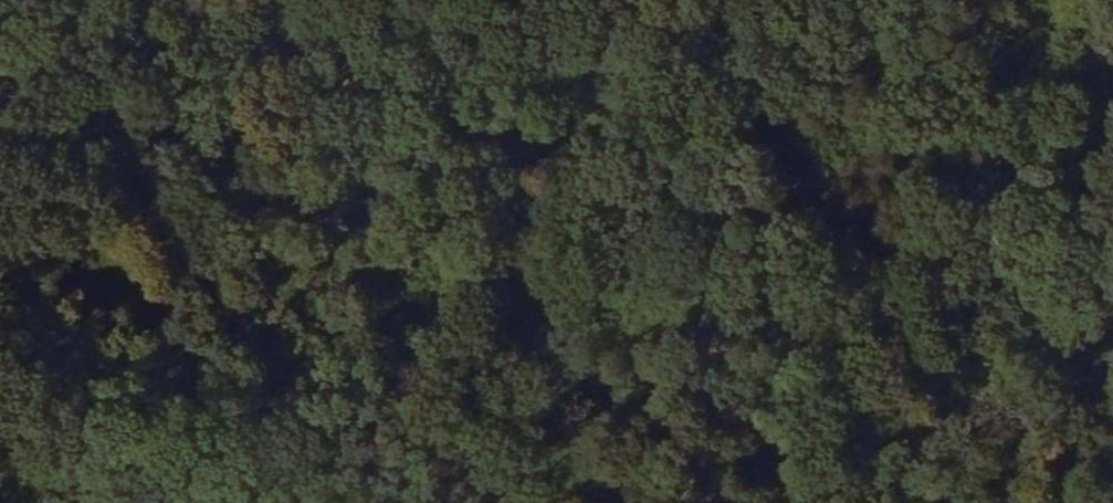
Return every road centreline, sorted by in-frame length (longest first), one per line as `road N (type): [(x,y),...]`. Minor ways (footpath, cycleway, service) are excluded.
road 1 (track): [(0,402),(368,318),(506,193),(1112,212)]
road 2 (track): [(350,0),(757,502)]
road 3 (track): [(1112,356),(922,502)]

